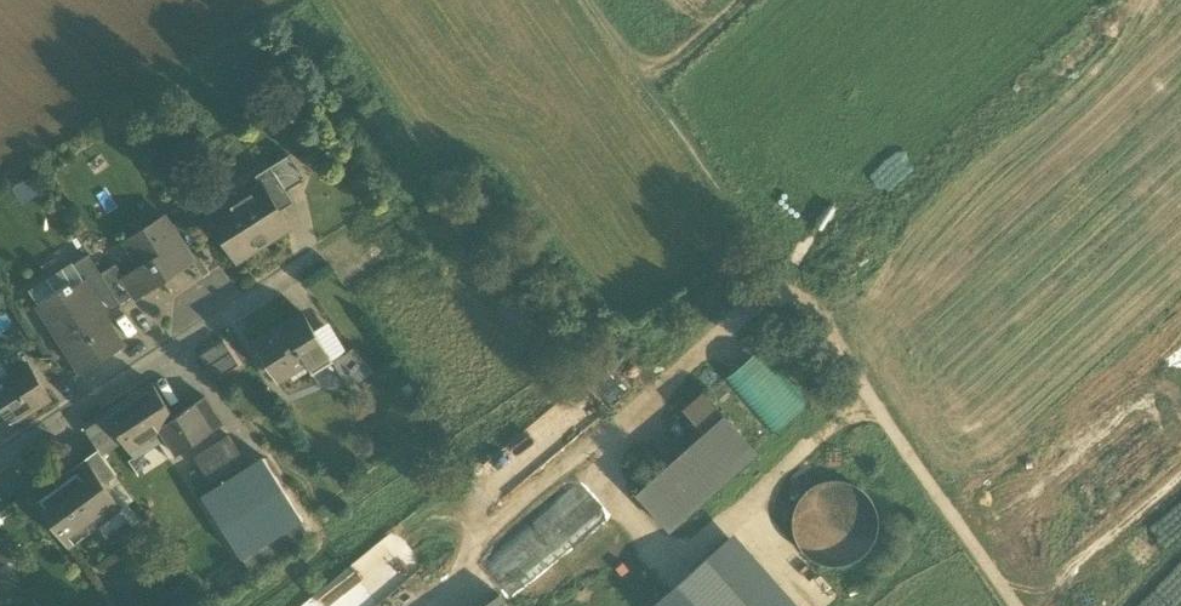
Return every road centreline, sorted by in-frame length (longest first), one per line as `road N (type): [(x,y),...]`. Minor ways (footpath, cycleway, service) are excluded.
road 1 (track): [(1015,605),(589,0)]
road 2 (residential): [(0,457),(421,187)]

